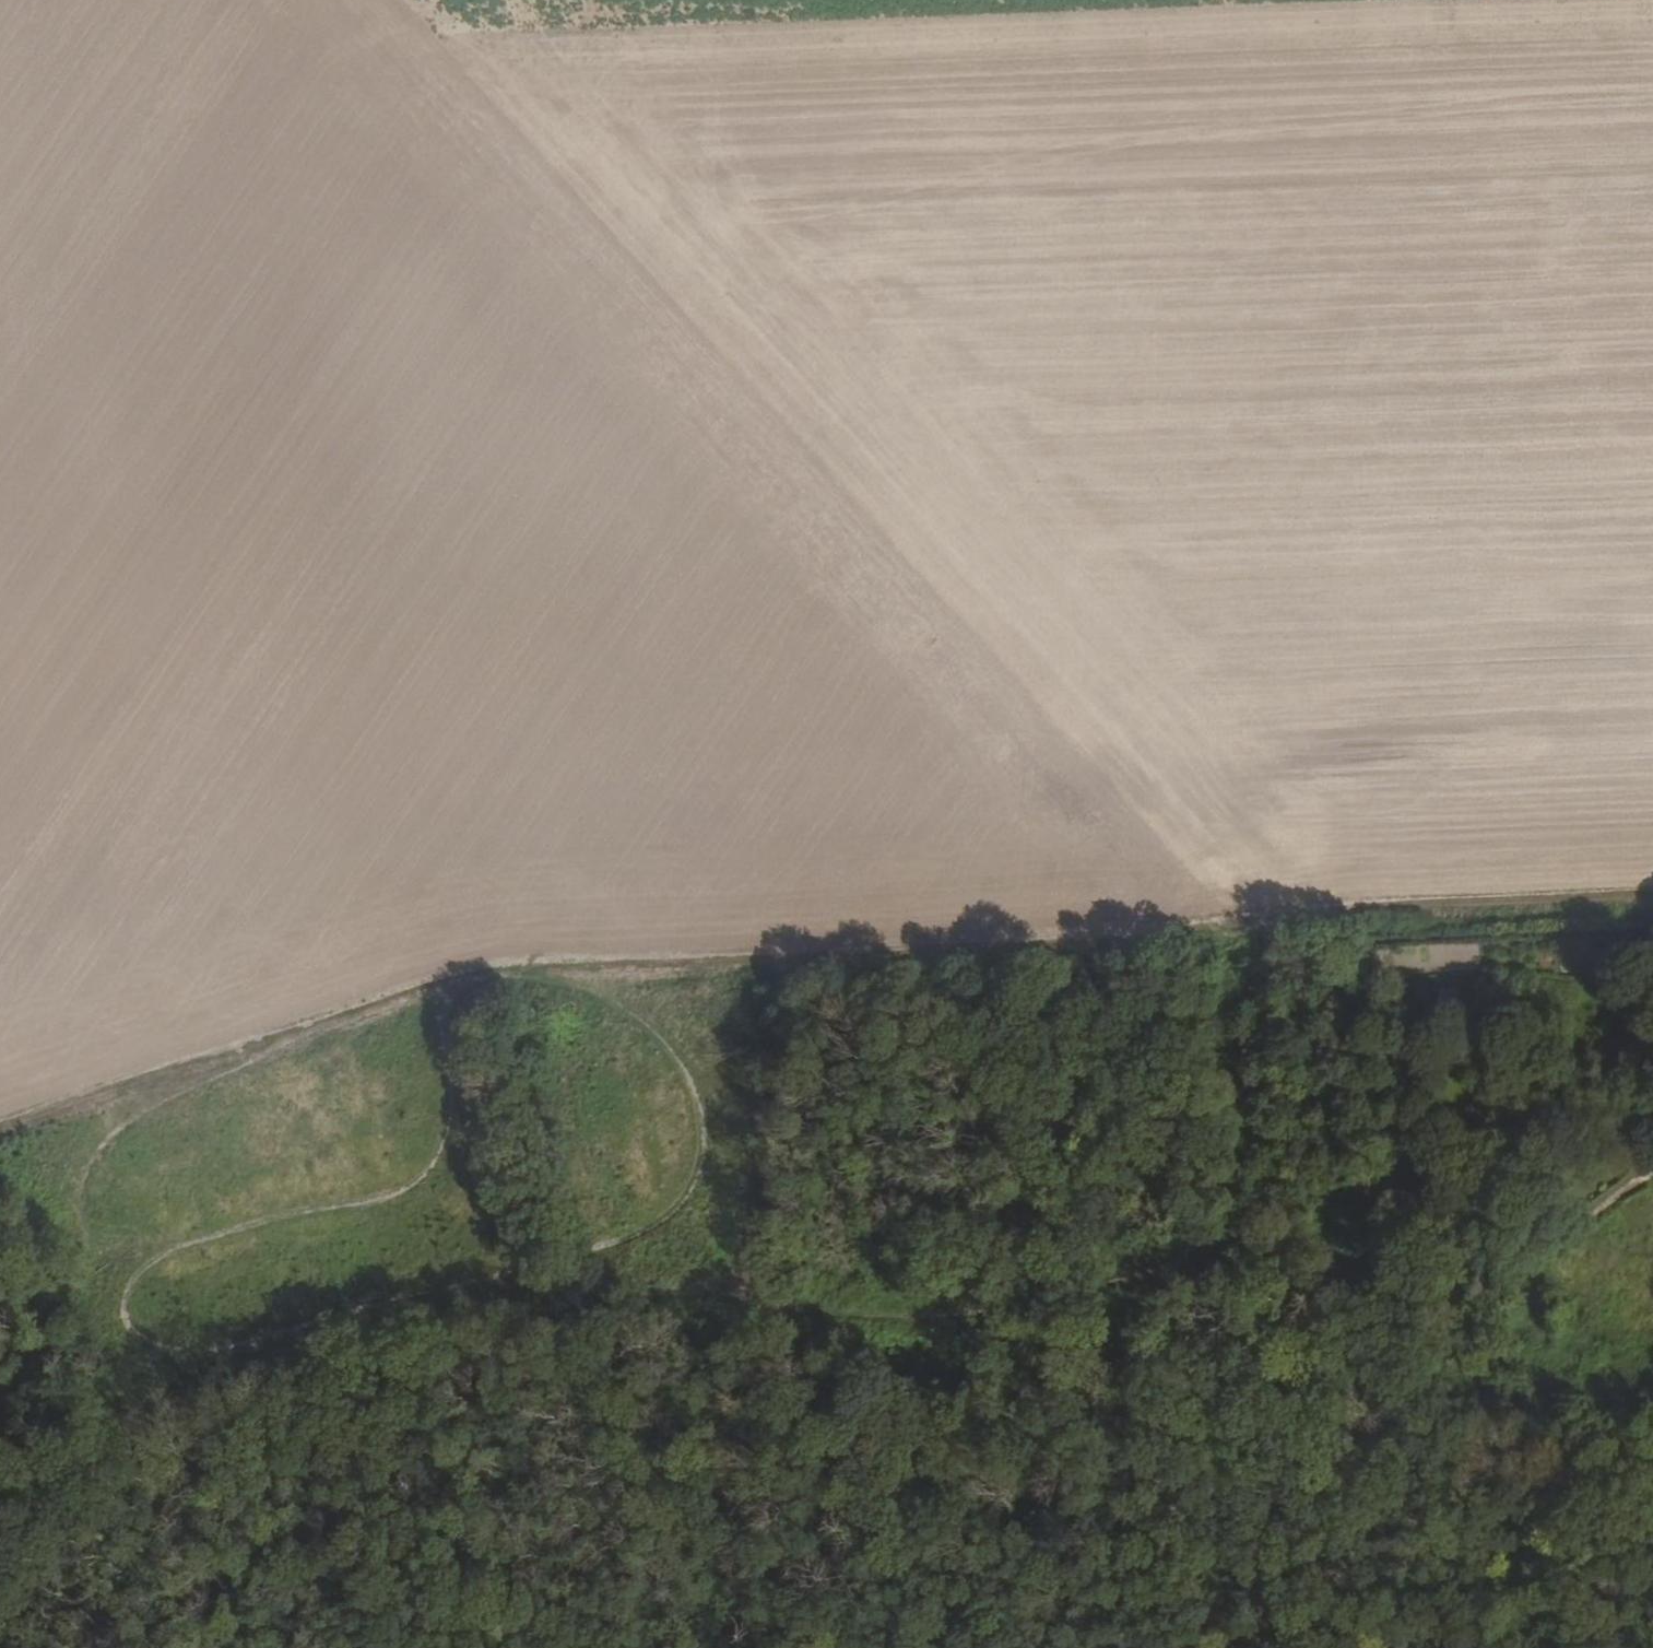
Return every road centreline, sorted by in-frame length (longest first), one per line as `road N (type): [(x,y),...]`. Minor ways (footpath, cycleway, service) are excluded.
road 1 (track): [(0,1542),(29,1526),(141,1419),(212,1370),(464,1321),(619,1308),(851,1310),(902,1317),(1235,1249),(1511,1266),(1652,1182)]
road 2 (track): [(0,1127),(435,969),(785,958),(1398,912),(1652,904)]

